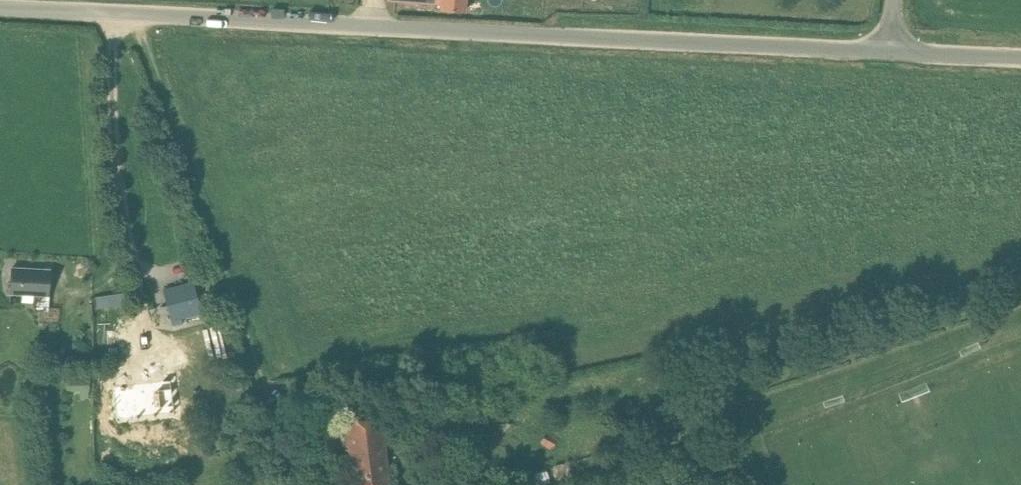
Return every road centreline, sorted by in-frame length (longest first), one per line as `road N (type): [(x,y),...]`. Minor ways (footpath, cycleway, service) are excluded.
road 1 (unclassified): [(889,50),(0,4)]
road 2 (track): [(299,484),(141,11)]
road 3 (unclassified): [(1020,57),(889,50)]

